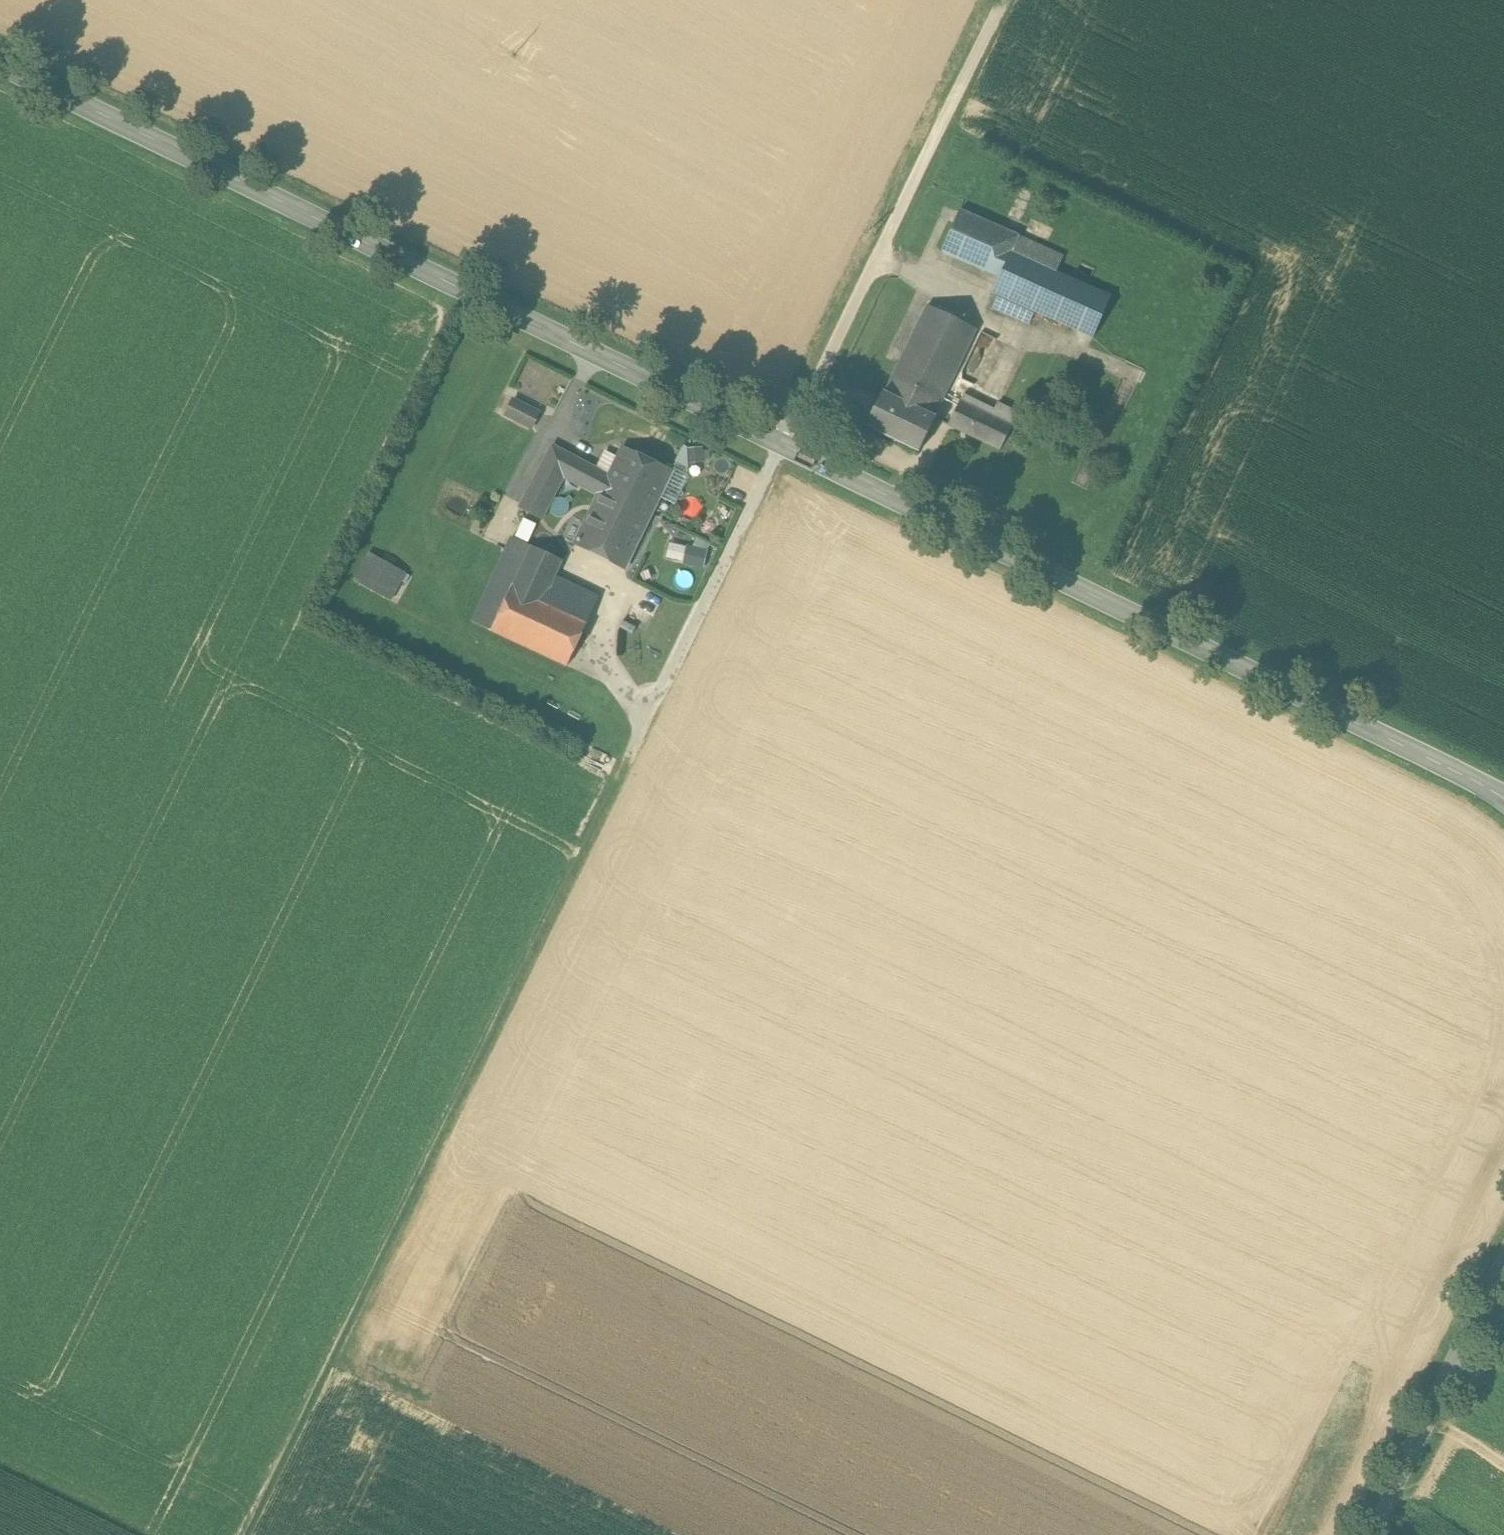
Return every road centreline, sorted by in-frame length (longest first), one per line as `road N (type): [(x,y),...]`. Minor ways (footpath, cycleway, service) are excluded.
road 1 (track): [(253,1534),(650,716)]
road 2 (secondary): [(0,66),(783,443)]
road 3 (secondary): [(783,443),(1501,792)]
road 4 (unclassified): [(1001,0),(783,443)]
road 5 (secondary): [(1503,1261),(1369,1534)]

